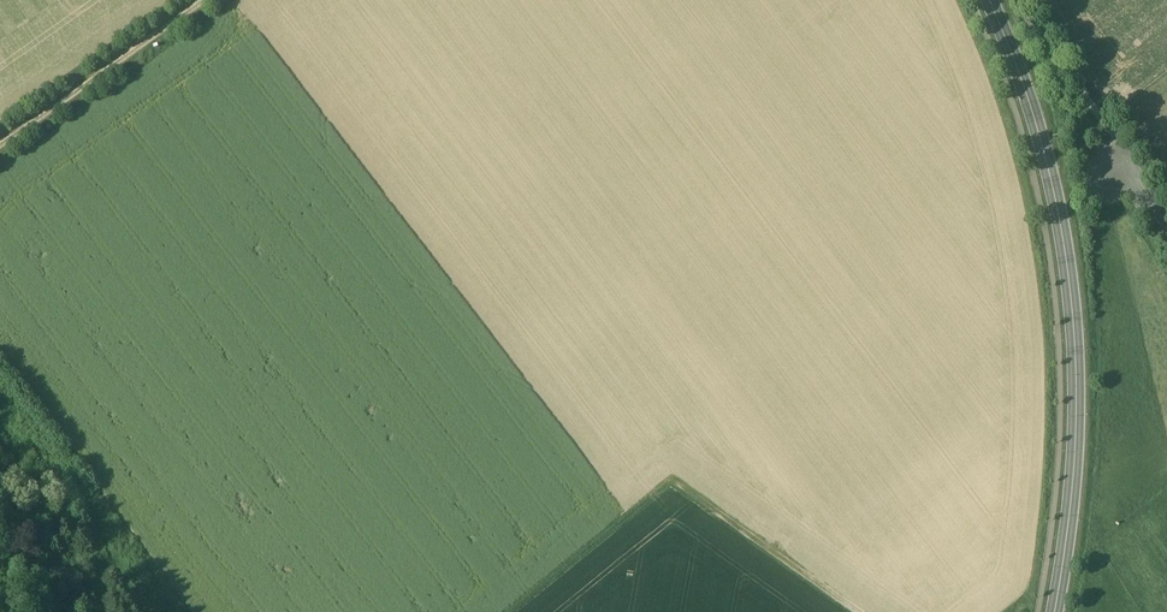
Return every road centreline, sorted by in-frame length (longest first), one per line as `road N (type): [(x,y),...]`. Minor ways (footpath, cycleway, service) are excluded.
road 1 (secondary): [(1057,611),(1071,548),(1076,437),(1070,295),(1048,162),(990,0)]
road 2 (track): [(857,611),(670,478),(505,611)]
road 3 (track): [(0,146),(205,0)]

